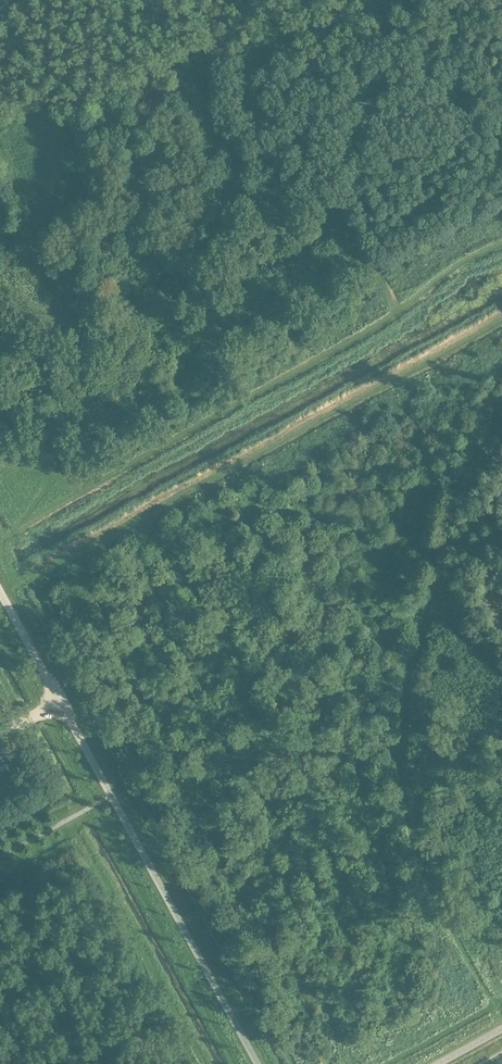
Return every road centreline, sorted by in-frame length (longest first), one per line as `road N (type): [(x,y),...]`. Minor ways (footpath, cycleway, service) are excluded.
road 1 (unclassified): [(258,1063),(0,589)]

